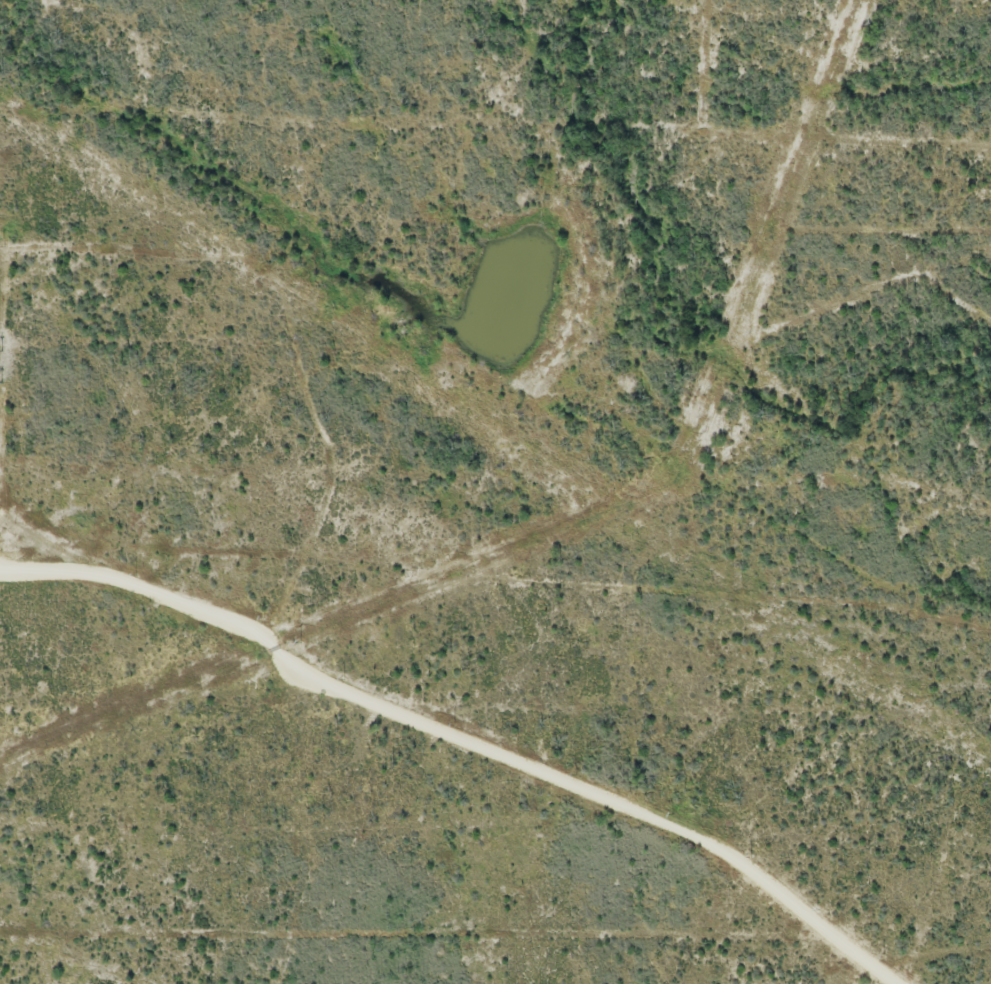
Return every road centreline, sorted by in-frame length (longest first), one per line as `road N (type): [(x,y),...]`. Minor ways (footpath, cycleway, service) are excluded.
road 1 (residential): [(894,983),(714,847),(313,680),(258,635),(106,577),(0,573)]

